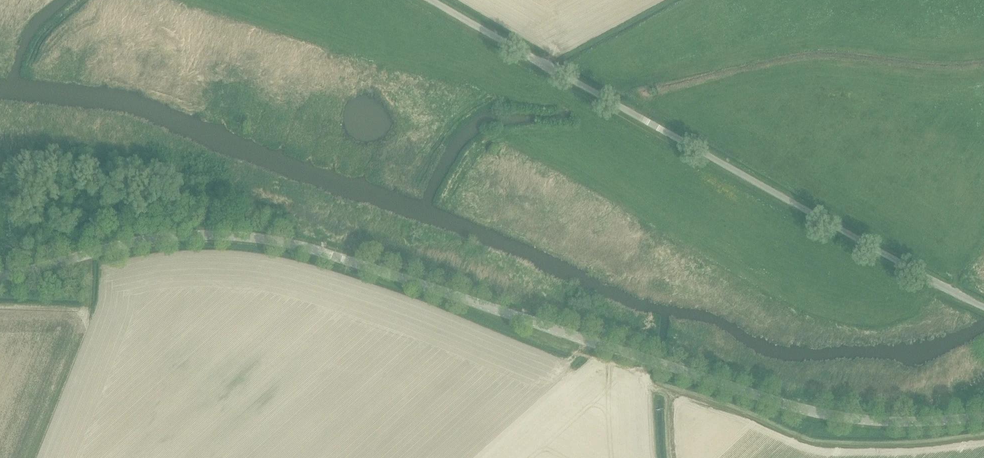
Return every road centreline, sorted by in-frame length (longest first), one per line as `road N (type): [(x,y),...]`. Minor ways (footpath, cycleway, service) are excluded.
road 1 (unclassified): [(983,416),(867,420),(795,407),(260,239),(151,240),(0,276)]
road 2 (unclassified): [(983,307),(432,0)]

